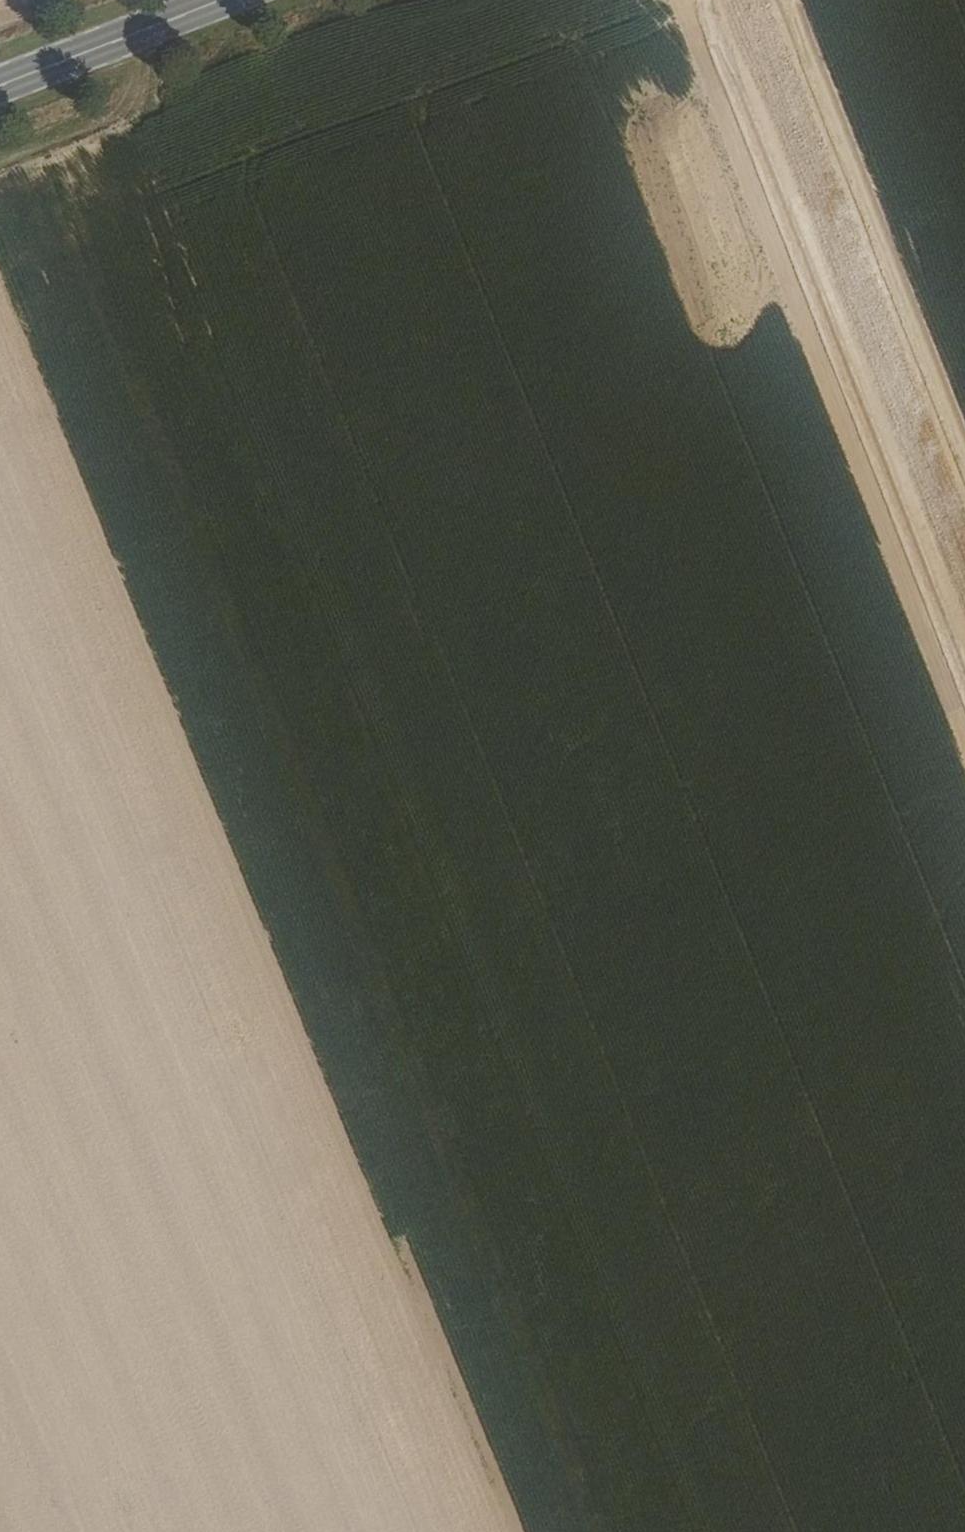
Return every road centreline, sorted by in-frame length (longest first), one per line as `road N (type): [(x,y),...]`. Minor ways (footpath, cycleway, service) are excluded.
road 1 (secondary): [(738,0),(964,583)]
road 2 (tertiary): [(0,88),(227,0)]

